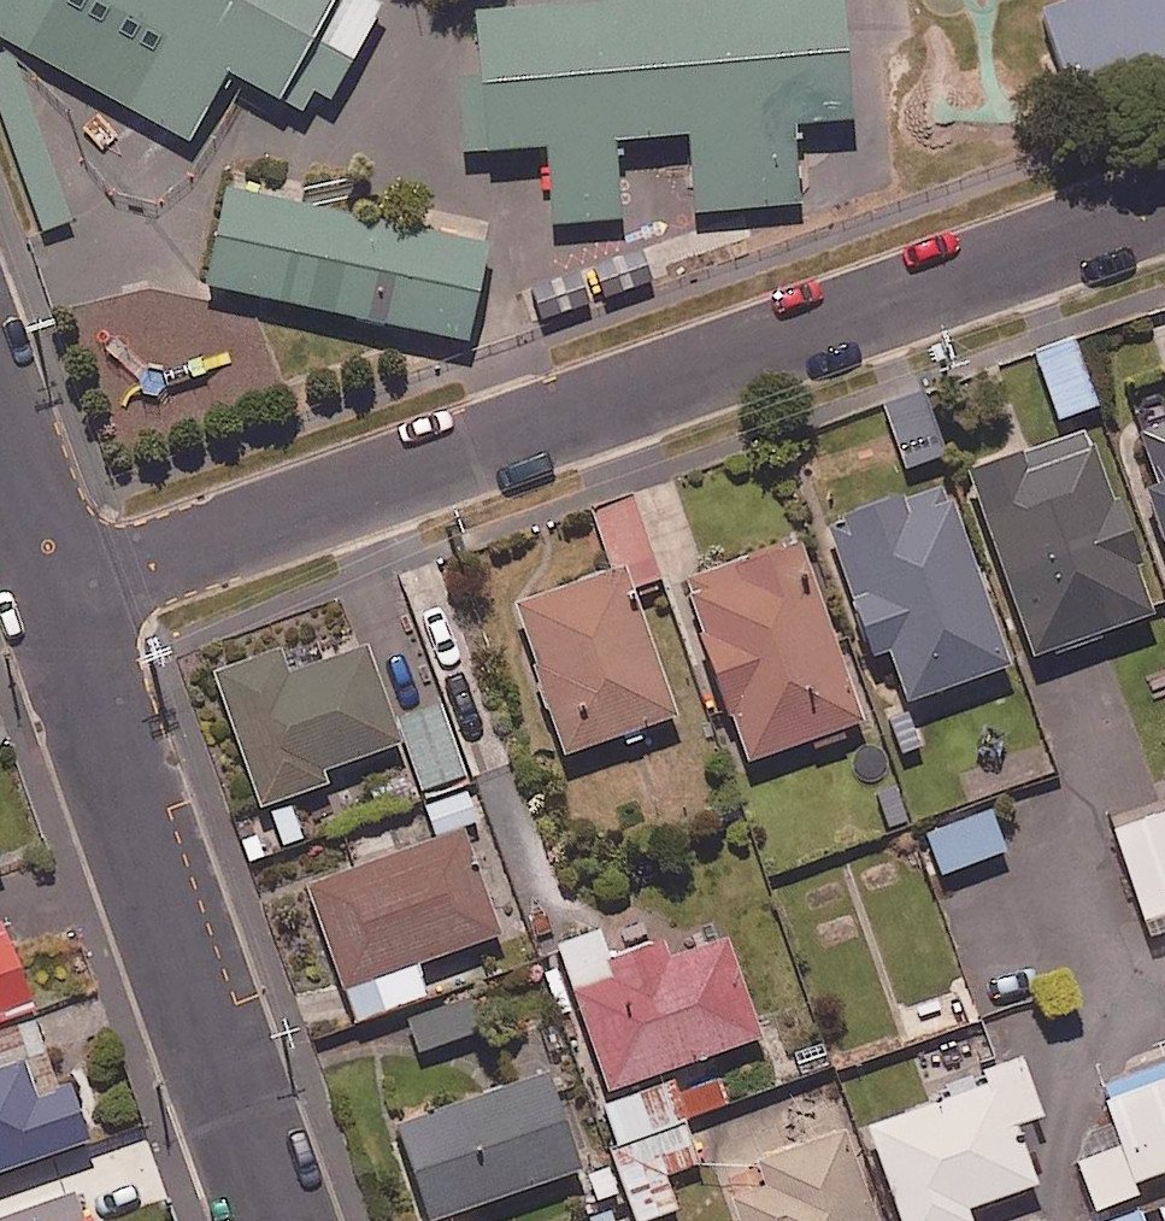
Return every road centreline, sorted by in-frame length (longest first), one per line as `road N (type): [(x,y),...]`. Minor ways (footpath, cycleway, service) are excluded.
road 1 (residential): [(1164,213),(58,600)]
road 2 (residential): [(58,600),(278,1220)]
road 3 (residential): [(0,434),(58,600)]

